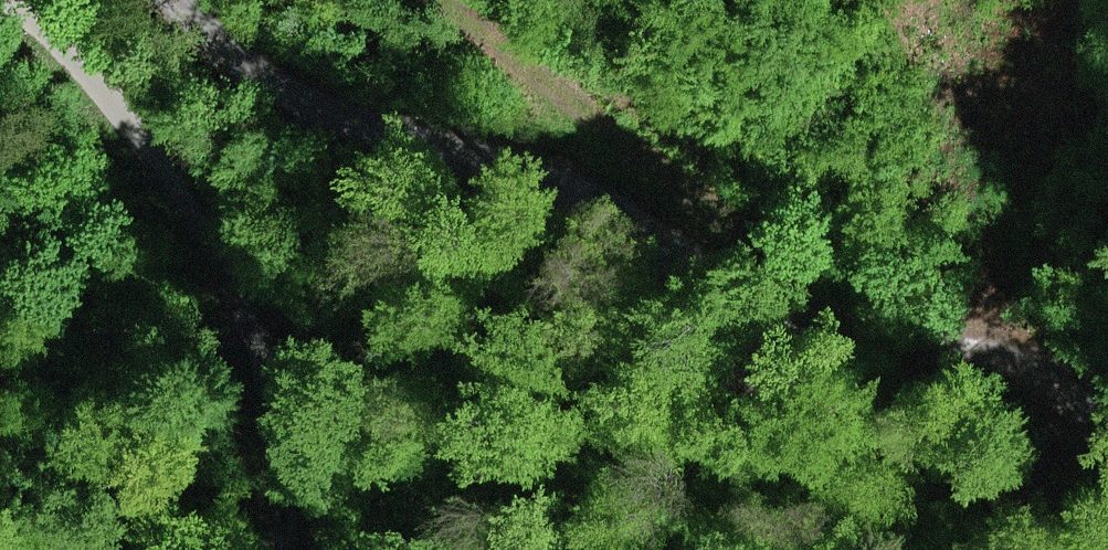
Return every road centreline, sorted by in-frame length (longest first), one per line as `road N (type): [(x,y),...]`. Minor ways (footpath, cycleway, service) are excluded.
road 1 (track): [(1107,398),(1058,369),(783,293),(585,190),(450,155)]
road 2 (track): [(0,3),(70,56),(173,179),(259,363)]
road 3 (track): [(452,0),(690,199),(783,293)]
road 4 (track): [(450,155),(288,90),(171,0)]
road 5 (track): [(259,363),(293,549)]

